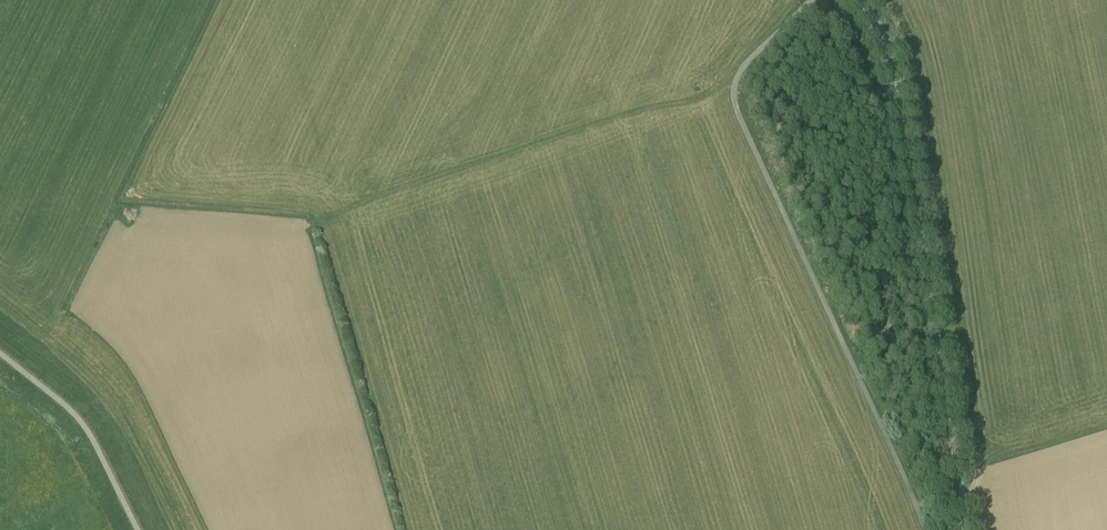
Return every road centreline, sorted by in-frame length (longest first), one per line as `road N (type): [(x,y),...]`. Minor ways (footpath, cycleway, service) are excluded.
road 1 (tertiary): [(966,529),(898,73),(863,0)]

